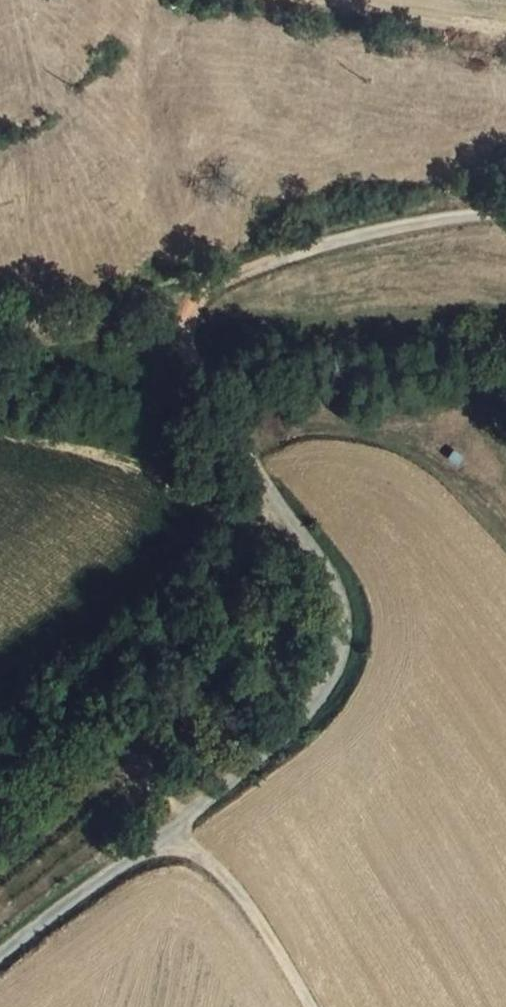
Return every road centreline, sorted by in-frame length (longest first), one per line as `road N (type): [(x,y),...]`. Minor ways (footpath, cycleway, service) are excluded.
road 1 (track): [(201,284),(191,334),(207,391),(316,554),(342,611),(340,639),(324,688),(294,730),(167,840),(0,951)]
road 2 (track): [(505,214),(465,213),(201,284)]
road 3 (track): [(167,840),(213,859),(303,1006)]

